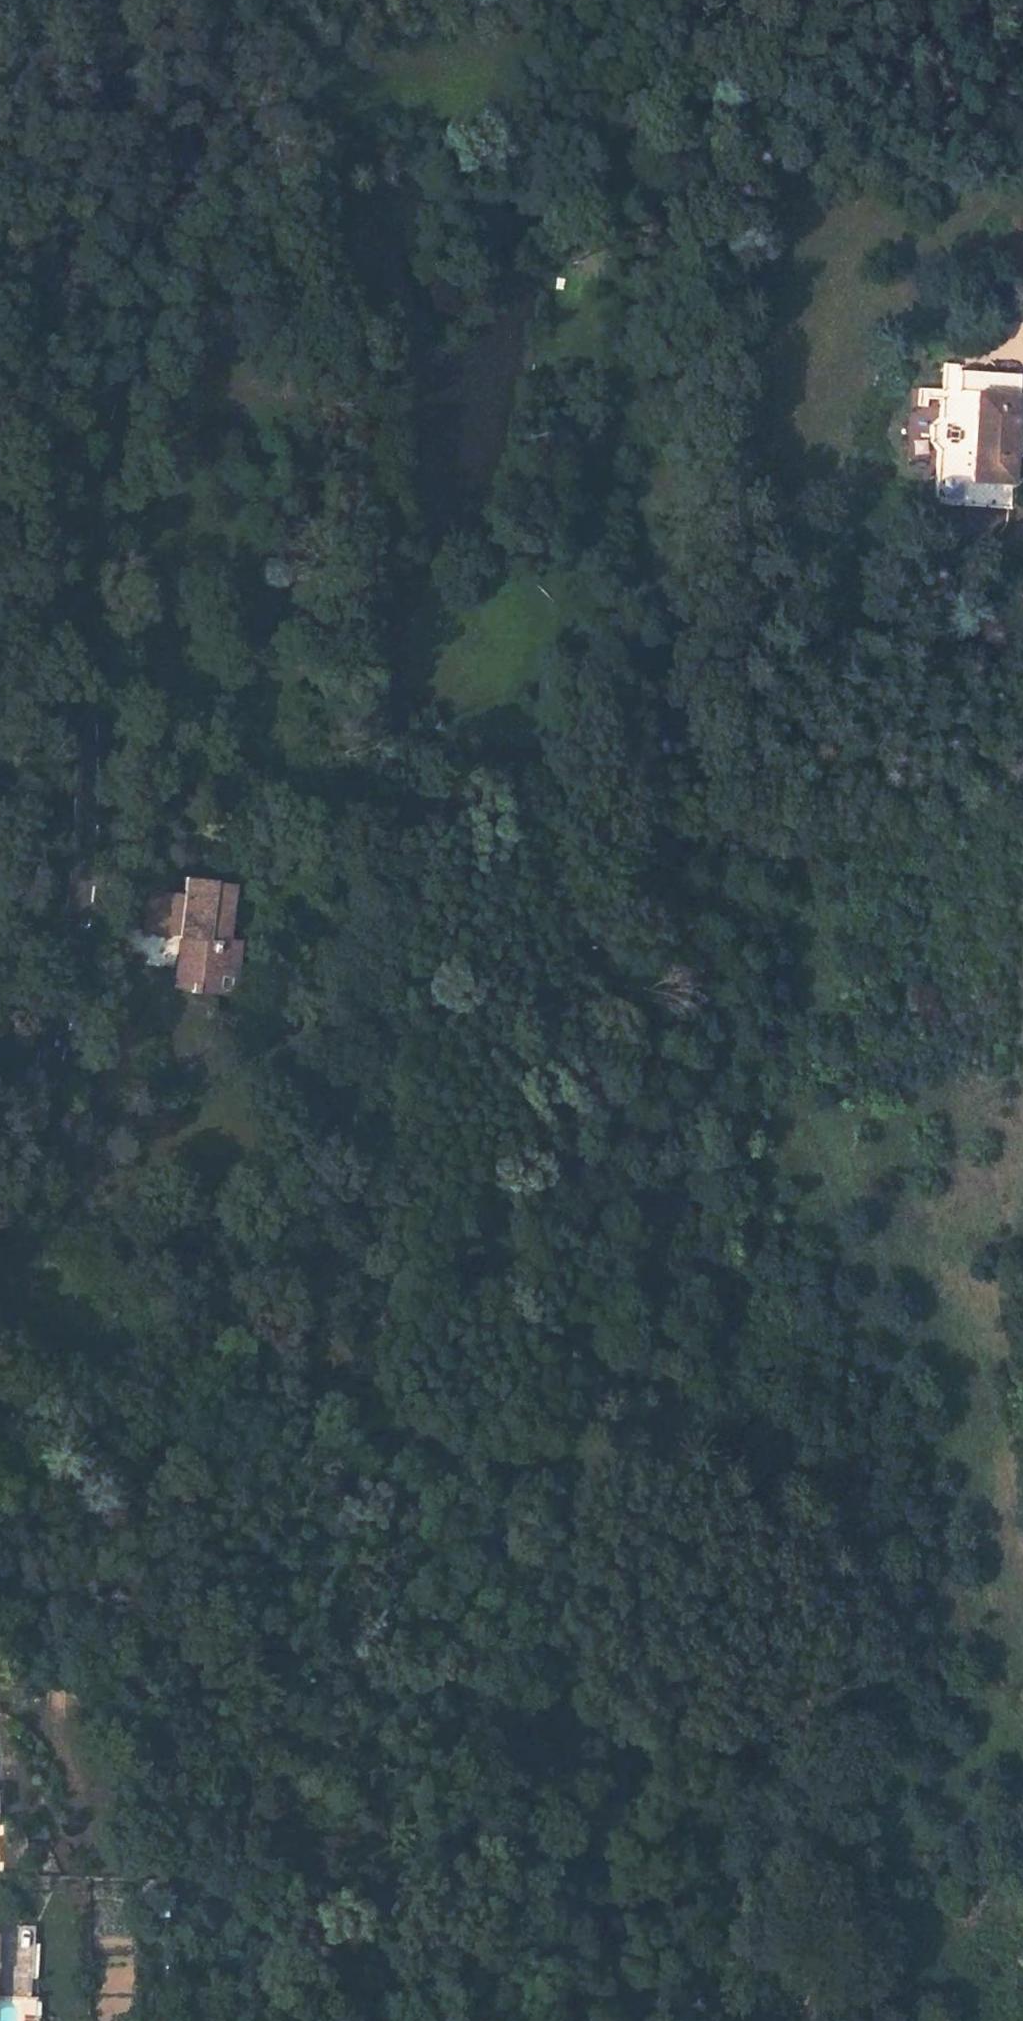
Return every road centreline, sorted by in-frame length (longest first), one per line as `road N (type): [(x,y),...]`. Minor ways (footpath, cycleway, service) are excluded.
road 1 (residential): [(210,0),(154,242),(93,424),(71,557),(86,735),(83,882),(63,1024),(0,1196)]

